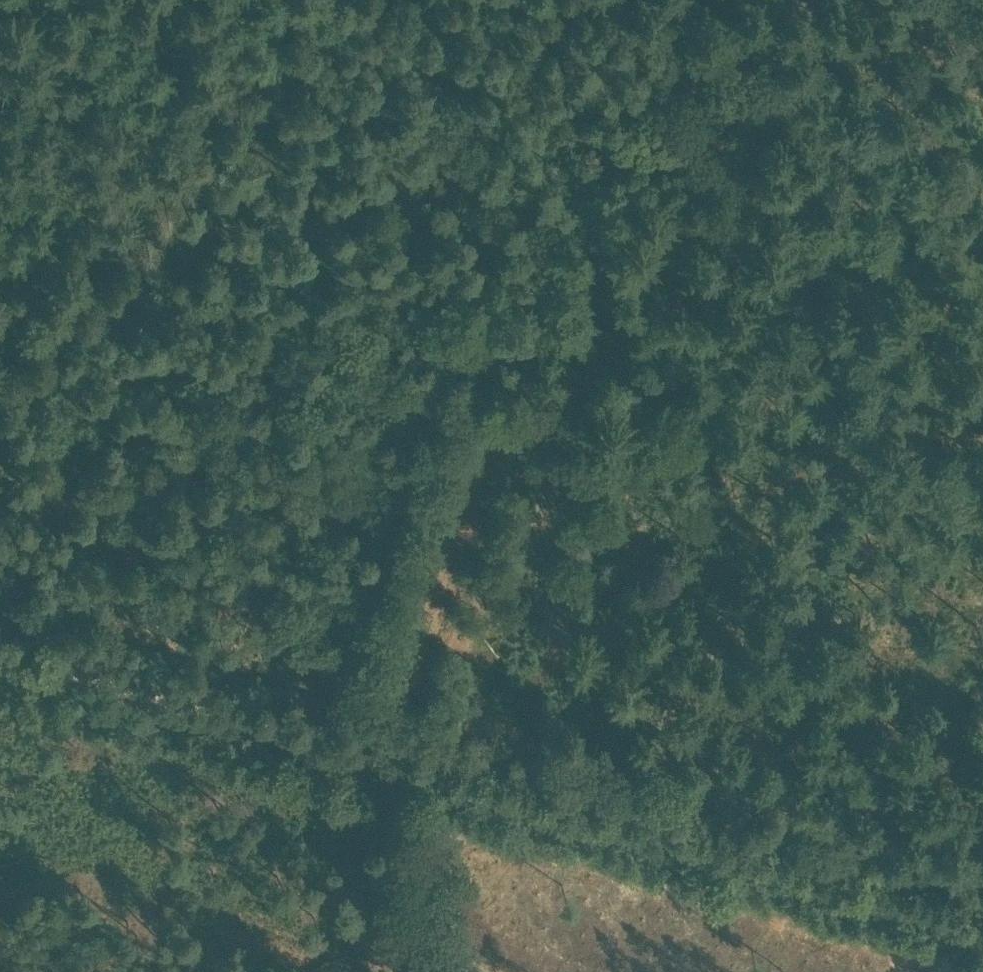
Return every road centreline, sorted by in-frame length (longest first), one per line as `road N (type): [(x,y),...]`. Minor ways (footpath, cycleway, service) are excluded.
road 1 (track): [(982,934),(0,657)]
road 2 (track): [(434,775),(410,971)]

